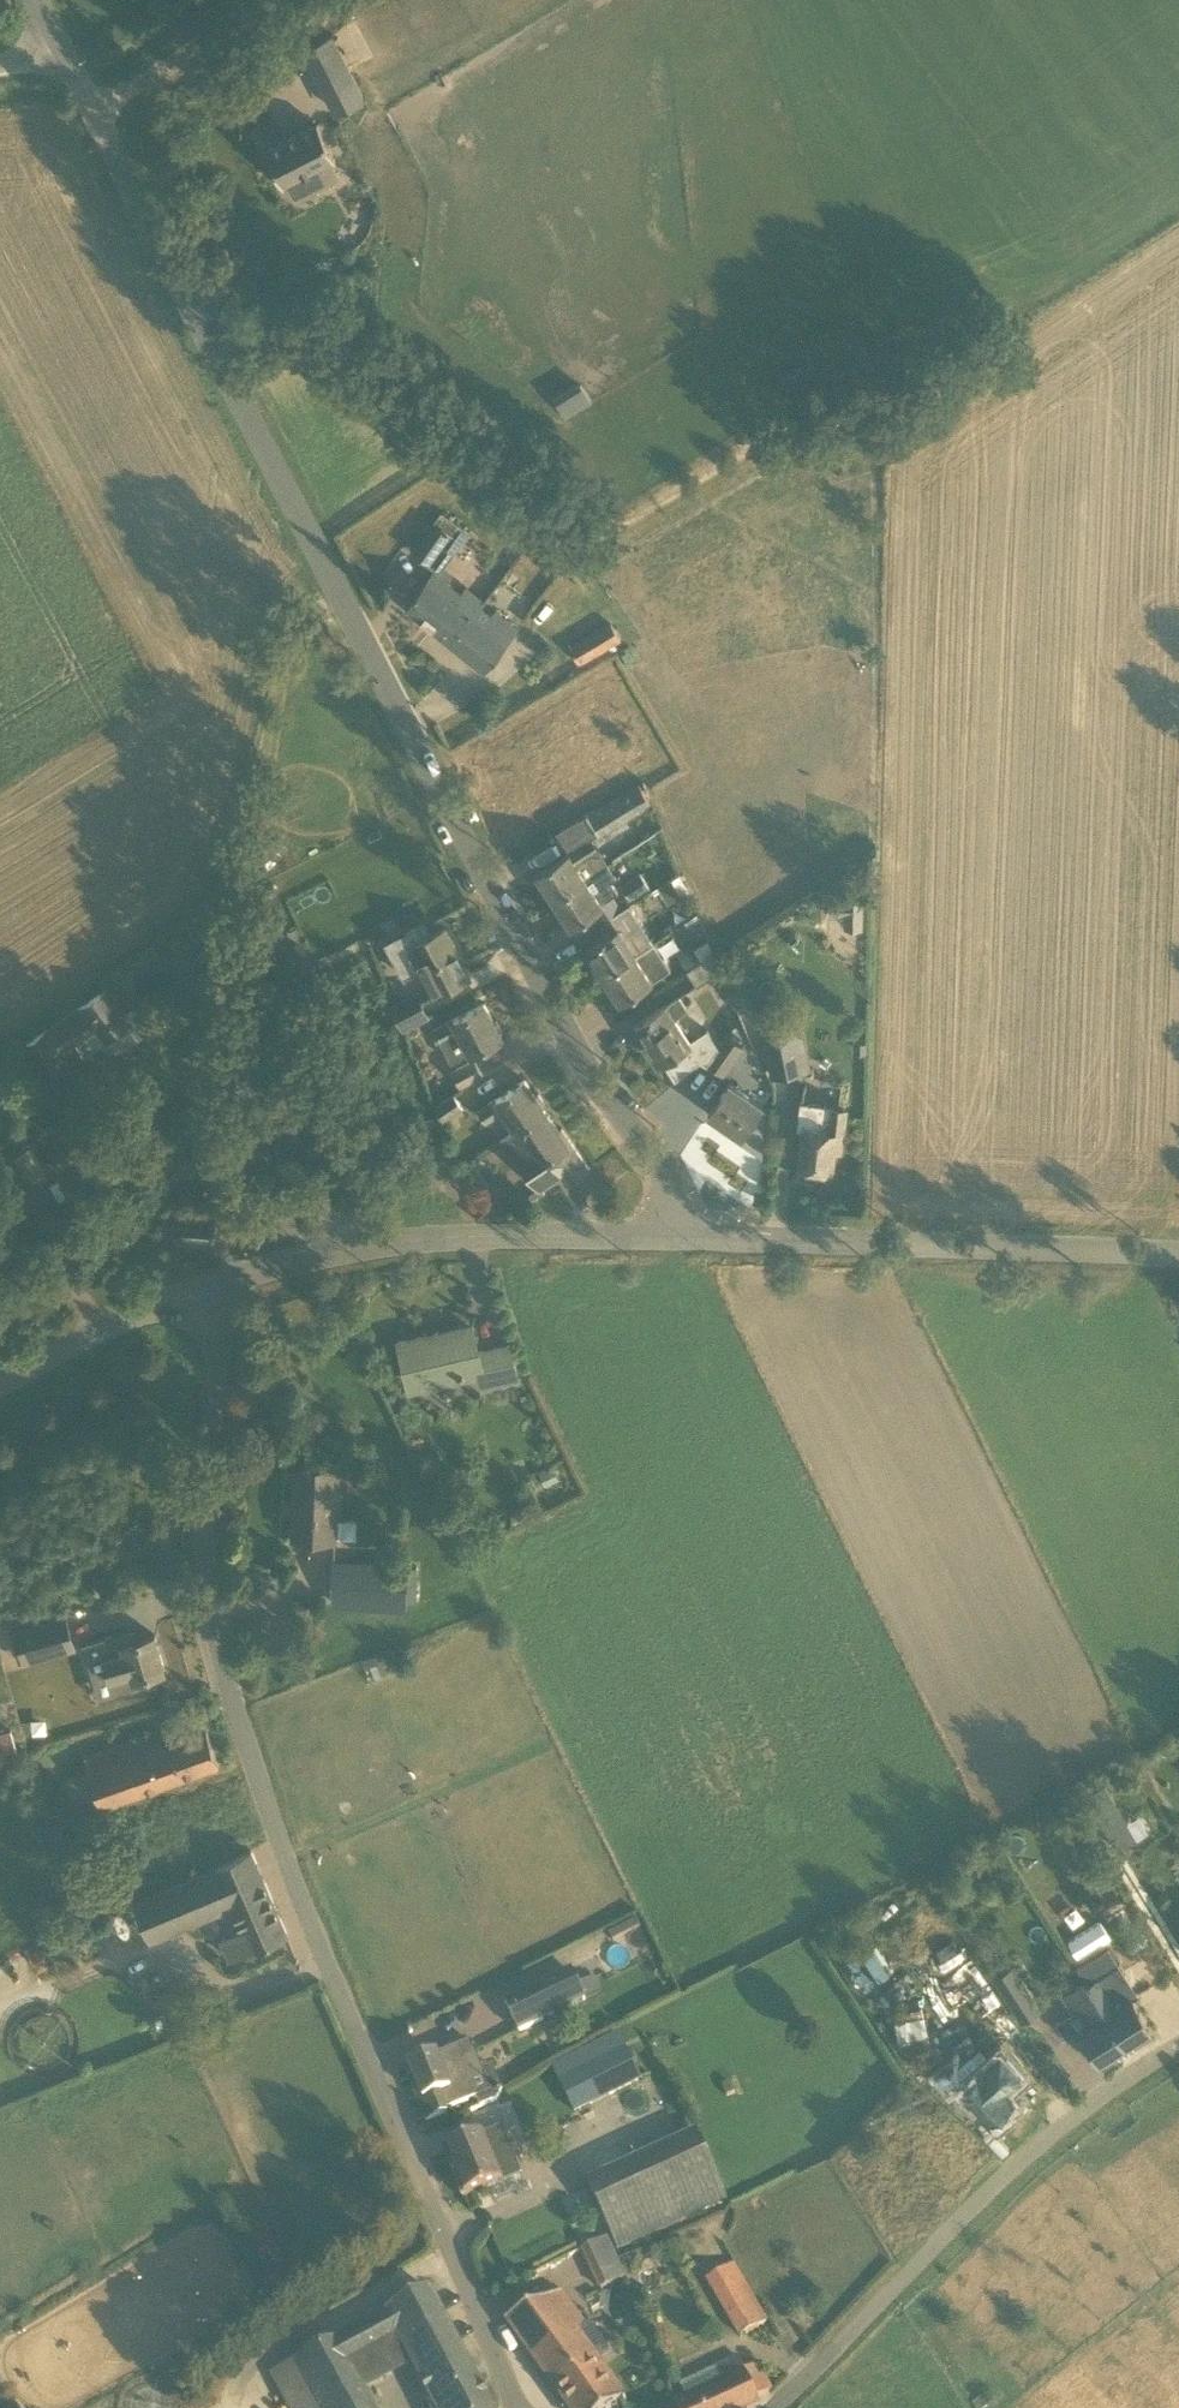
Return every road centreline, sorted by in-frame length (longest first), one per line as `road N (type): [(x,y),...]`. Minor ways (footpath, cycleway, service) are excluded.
road 1 (unclassified): [(672,1237),(664,1170),(608,1103),(545,992),(94,117)]
road 2 (unclassified): [(224,1279),(204,1562),(211,1630),(333,1988),(521,2407)]
road 3 (unclassified): [(765,2407),(1112,2089),(1178,2047)]
road 4 (unclassified): [(1178,1254),(672,1237)]
road 5 (unclassified): [(224,1279),(306,1255),(390,1246),(672,1237)]
road 6 (unclassified): [(0,1381),(153,1303),(224,1279)]
road 7 (unclassified): [(94,117),(266,0)]

